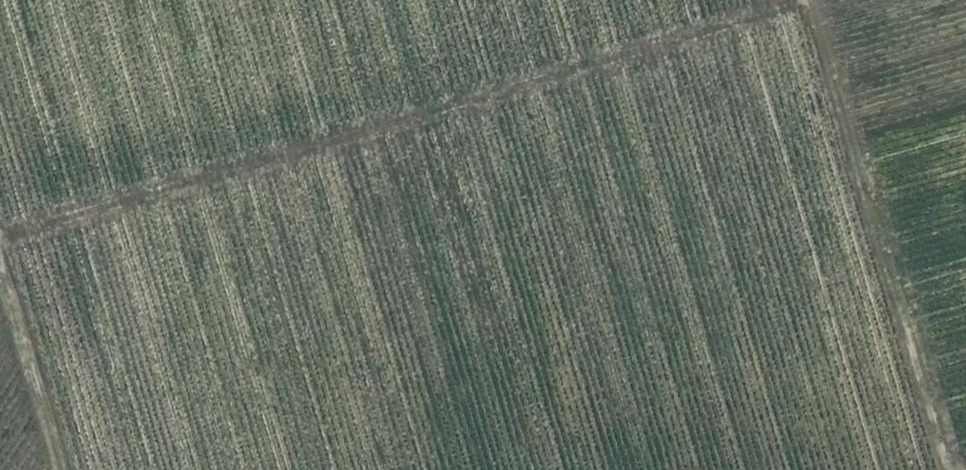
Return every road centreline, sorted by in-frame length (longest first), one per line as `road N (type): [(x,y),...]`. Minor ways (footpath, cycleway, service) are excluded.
road 1 (track): [(0,239),(812,3),(946,469)]
road 2 (track): [(0,257),(66,469)]

